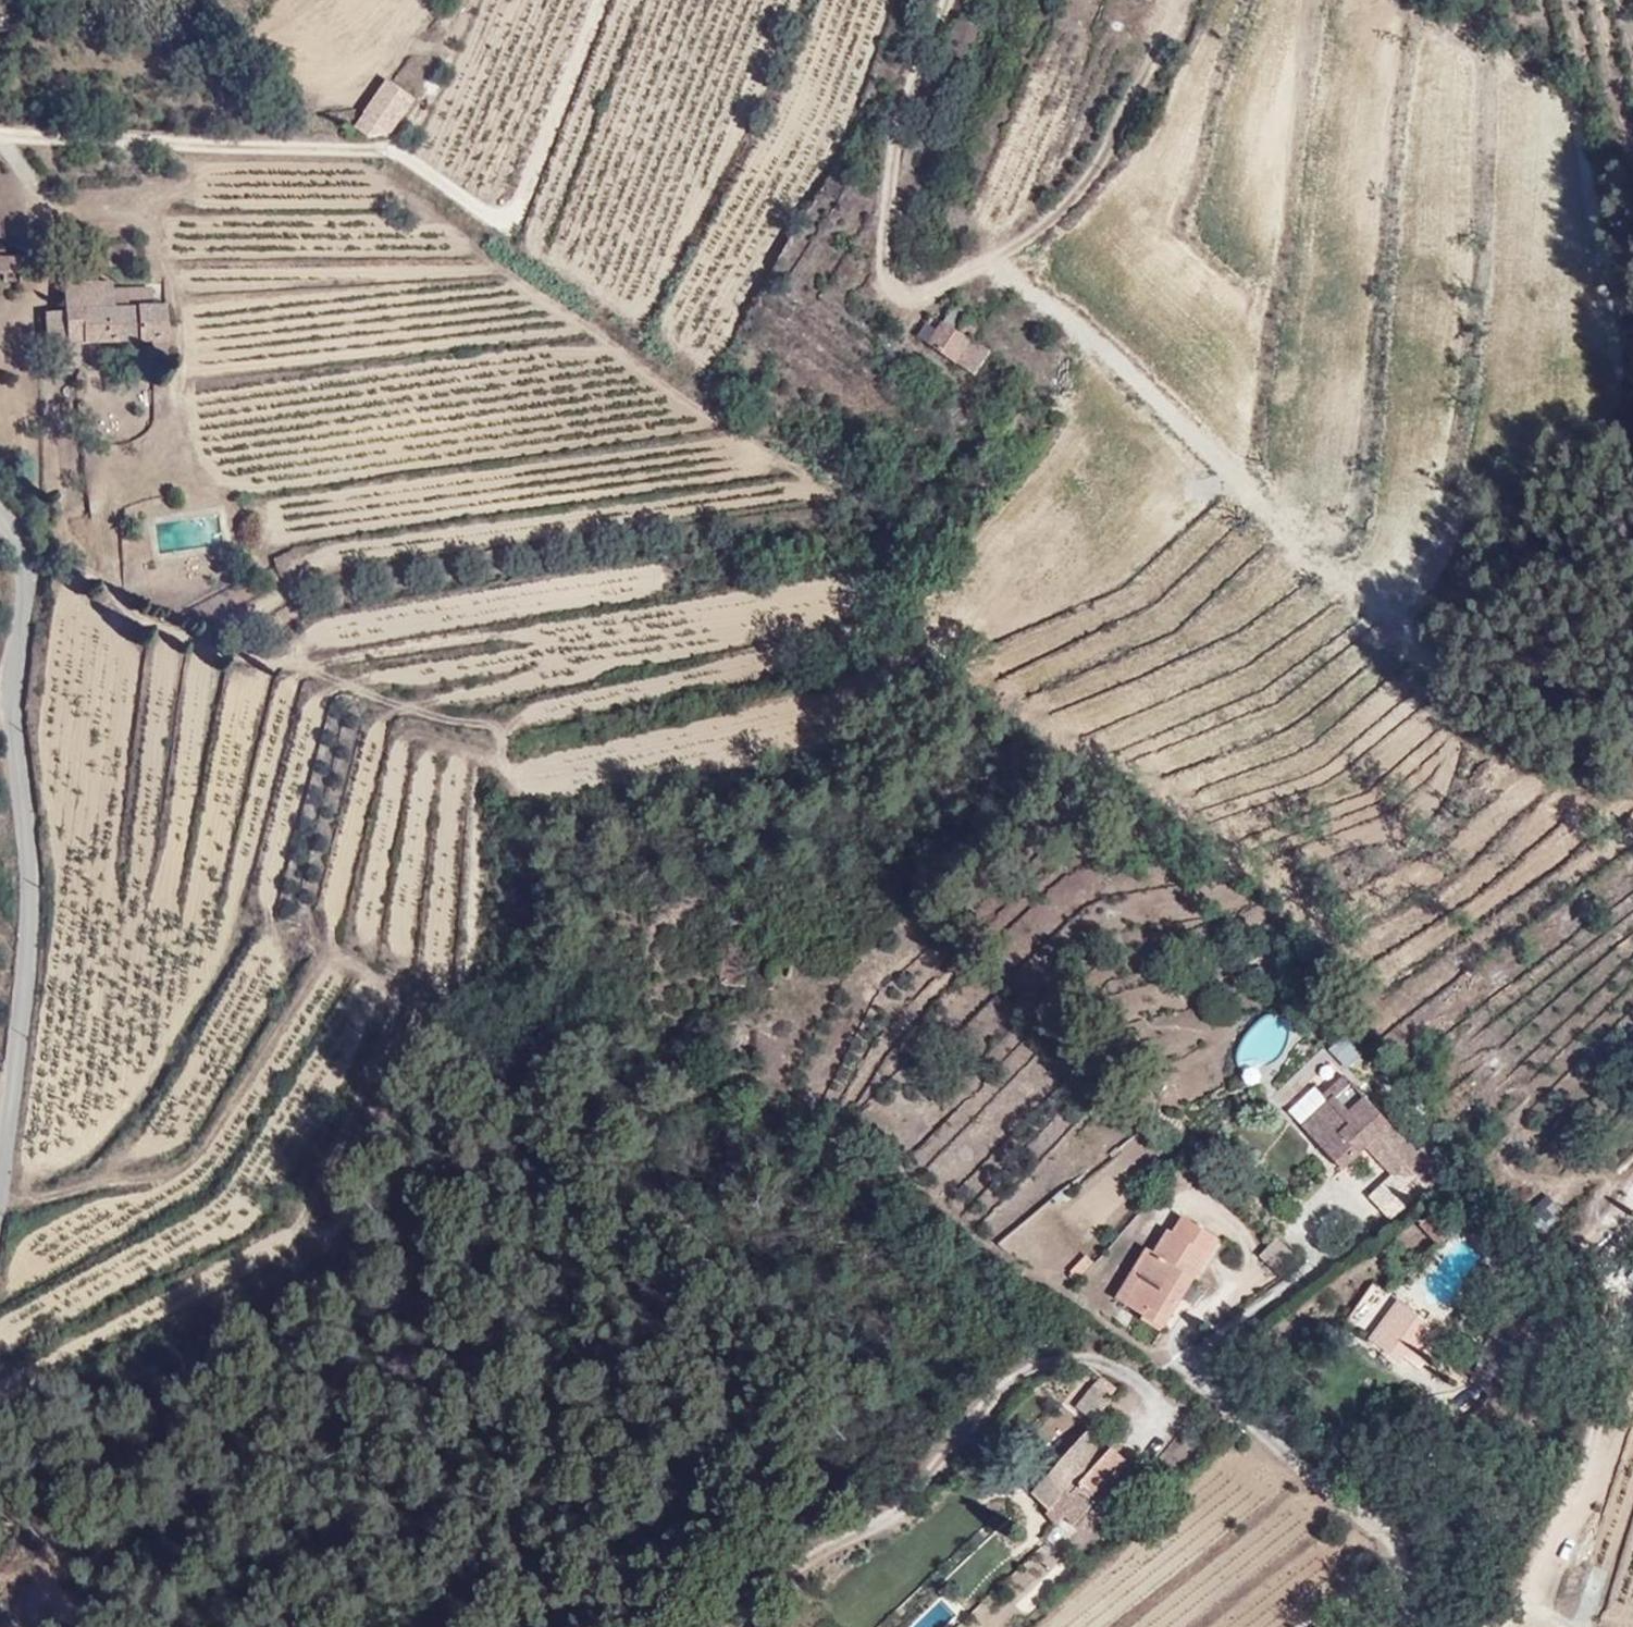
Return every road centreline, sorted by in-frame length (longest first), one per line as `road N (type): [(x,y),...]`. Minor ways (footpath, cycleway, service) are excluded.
road 1 (unclassified): [(0,135),(390,150),(494,219),(513,218),(597,0)]
road 2 (residential): [(0,516),(28,561),(12,698),(31,904),(0,1176)]
road 3 (unclassified): [(1492,1626),(1567,1543),(1600,1446),(1616,1339),(1632,1316)]
road 4 (unclassified): [(1406,1626),(1404,1577),(1366,1512),(1200,1379)]

